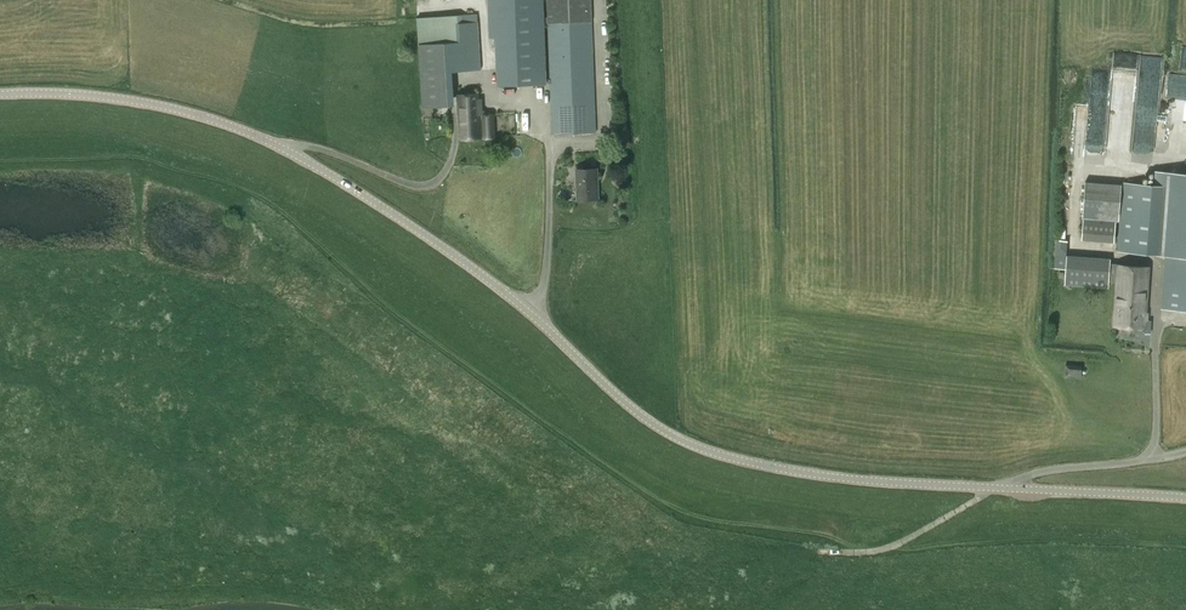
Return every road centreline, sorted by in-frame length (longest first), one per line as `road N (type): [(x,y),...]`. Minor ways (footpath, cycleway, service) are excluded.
road 1 (unclassified): [(1185,499),(818,477),(697,448),(632,410),(475,273),(278,148),(164,108),(0,97)]
road 2 (track): [(483,12),(413,17),(401,26),(317,28),(214,0)]

